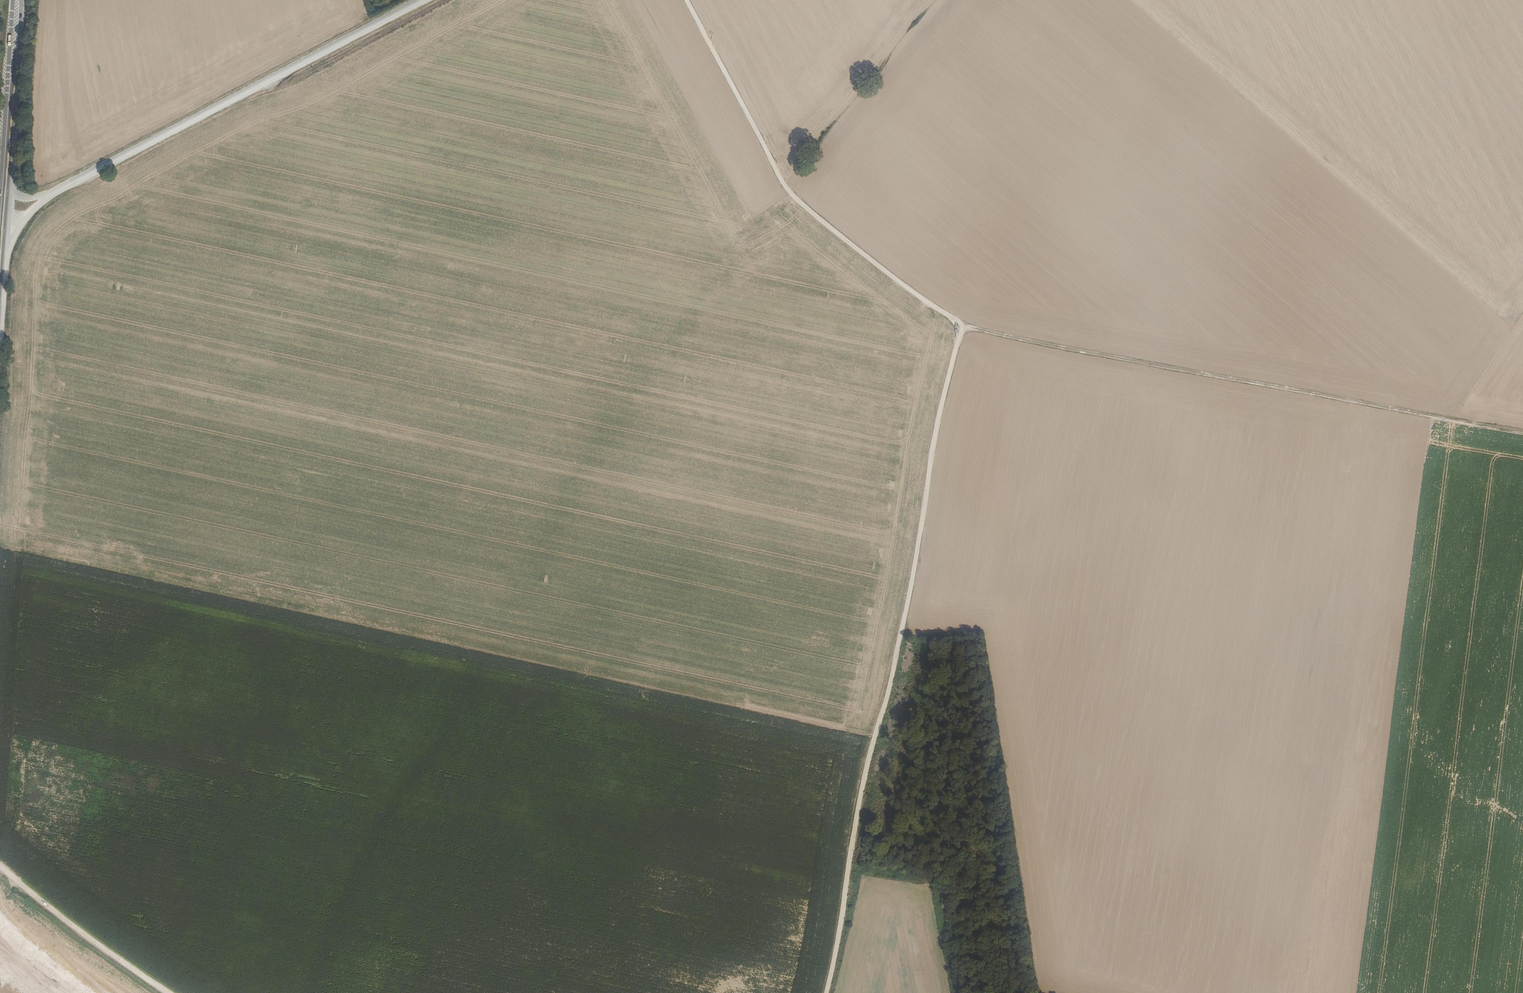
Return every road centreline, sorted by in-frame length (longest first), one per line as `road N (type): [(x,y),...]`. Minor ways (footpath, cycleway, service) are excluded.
road 1 (track): [(825,992),(959,330),(792,196),(687,0)]
road 2 (track): [(959,330),(1522,432)]
road 3 (tertiary): [(64,188),(425,0)]
road 4 (primary): [(13,0),(0,191)]
road 5 (primary): [(9,179),(21,0)]

